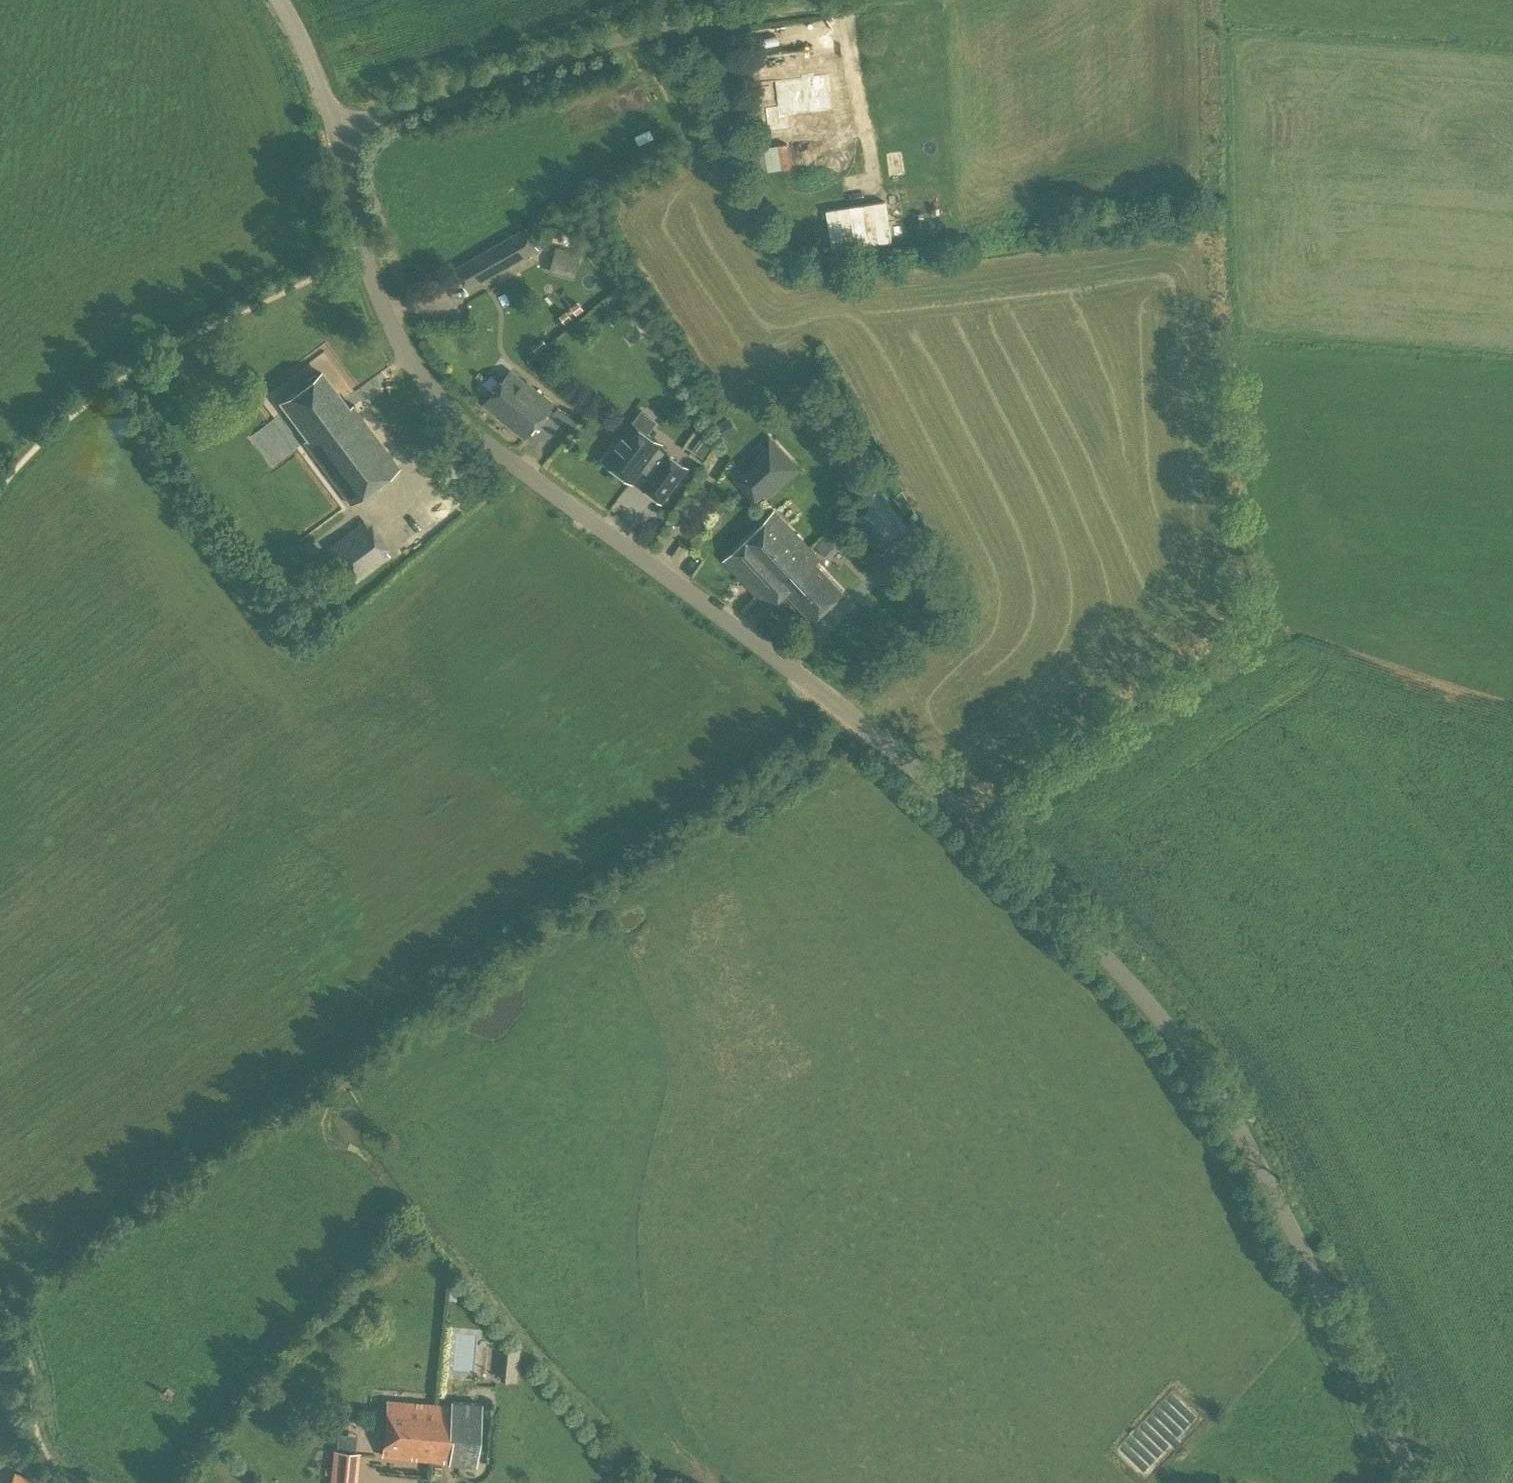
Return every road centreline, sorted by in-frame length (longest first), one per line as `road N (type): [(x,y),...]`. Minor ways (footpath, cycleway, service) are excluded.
road 1 (unclassified): [(1418,1482),(1212,1079),(1127,979),(906,759),(532,478),(417,372),(365,254),(333,129)]
road 2 (unclassified): [(333,129),(600,45),(838,0)]
road 3 (unclassified): [(333,129),(277,0)]

